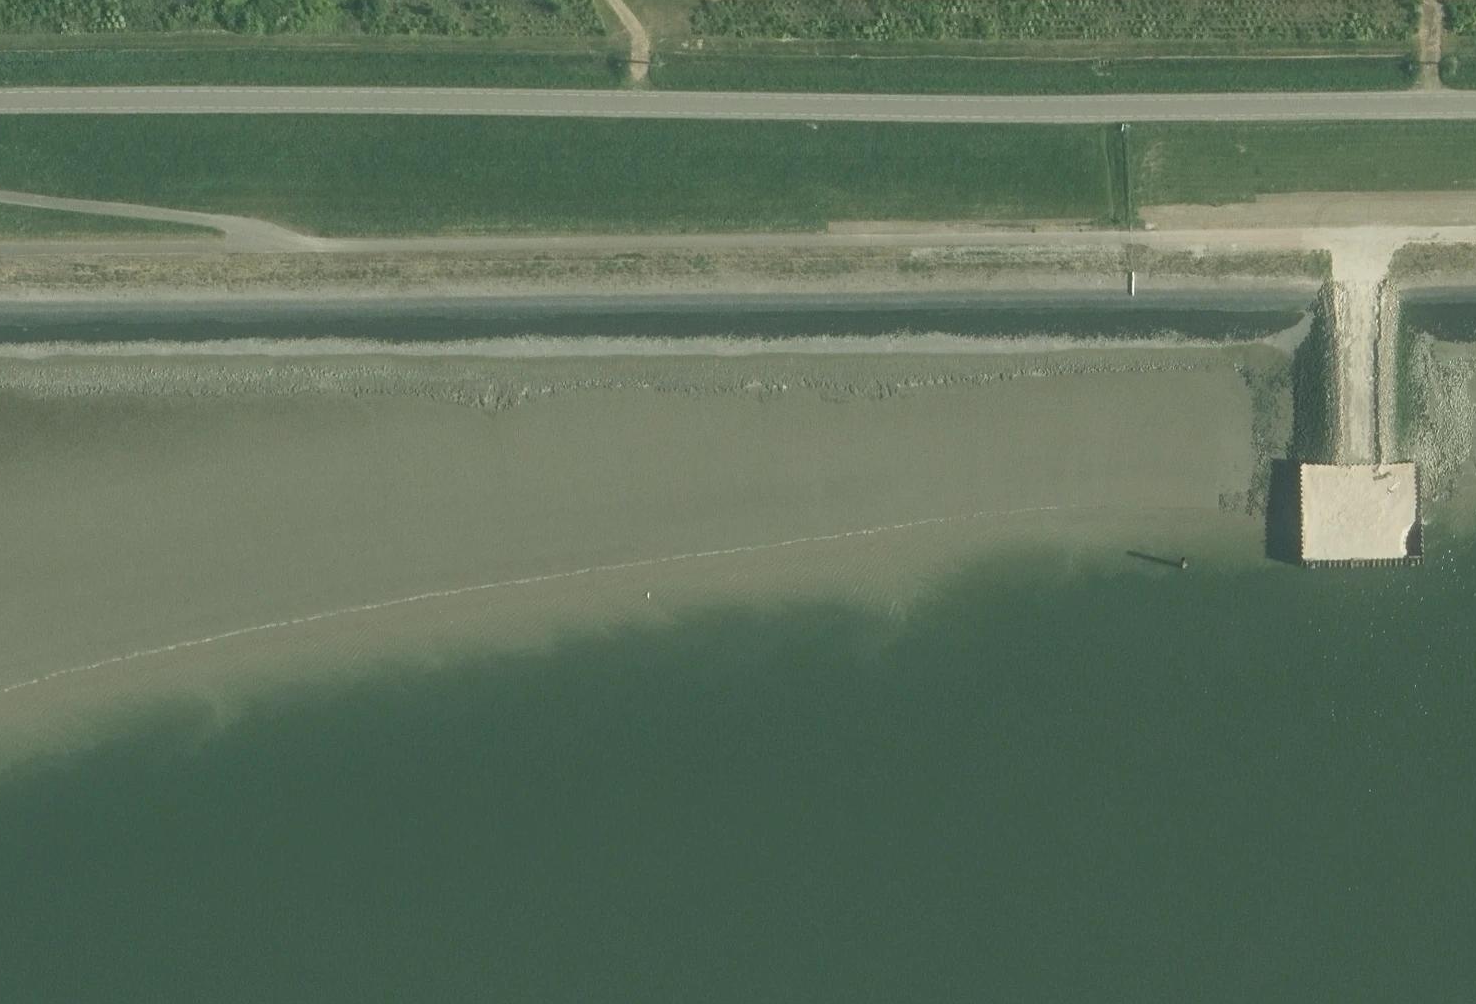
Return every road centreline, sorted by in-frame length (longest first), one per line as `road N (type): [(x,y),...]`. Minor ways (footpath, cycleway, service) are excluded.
road 1 (unclassified): [(0,106),(1475,104)]

